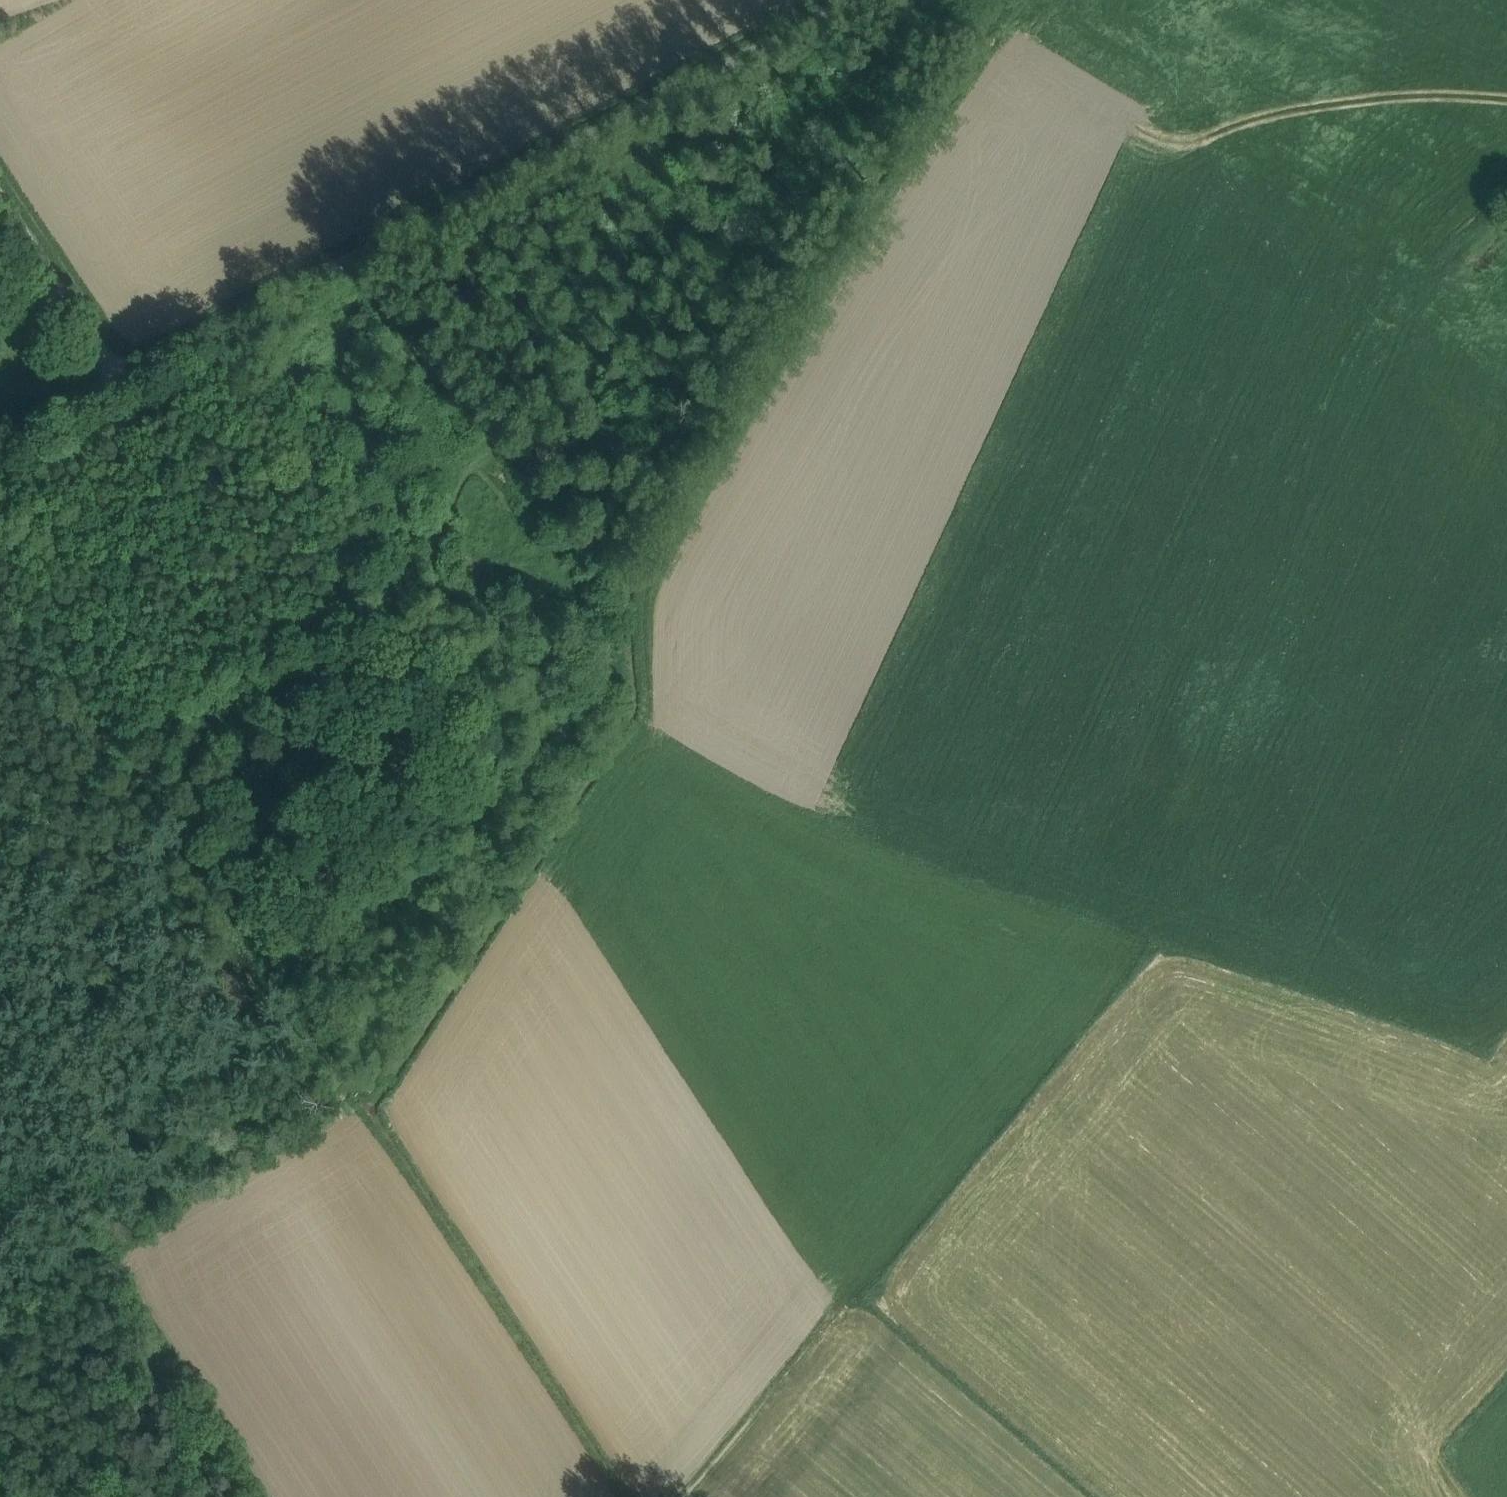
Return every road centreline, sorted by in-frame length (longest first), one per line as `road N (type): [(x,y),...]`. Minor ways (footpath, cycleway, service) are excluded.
road 1 (track): [(102,386),(851,0)]
road 2 (track): [(0,226),(102,386)]

